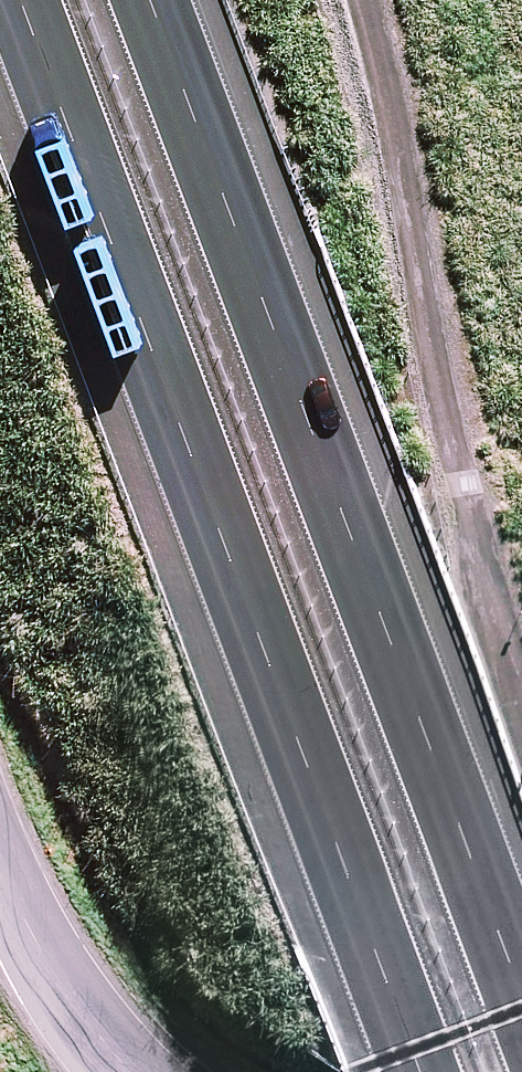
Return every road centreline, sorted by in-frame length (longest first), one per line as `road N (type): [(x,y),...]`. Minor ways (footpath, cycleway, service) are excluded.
road 1 (motorway): [(424,1071),(23,0)]
road 2 (motorway): [(153,0),(521,979)]
road 3 (unclassified): [(0,860),(20,920),(125,1071)]

